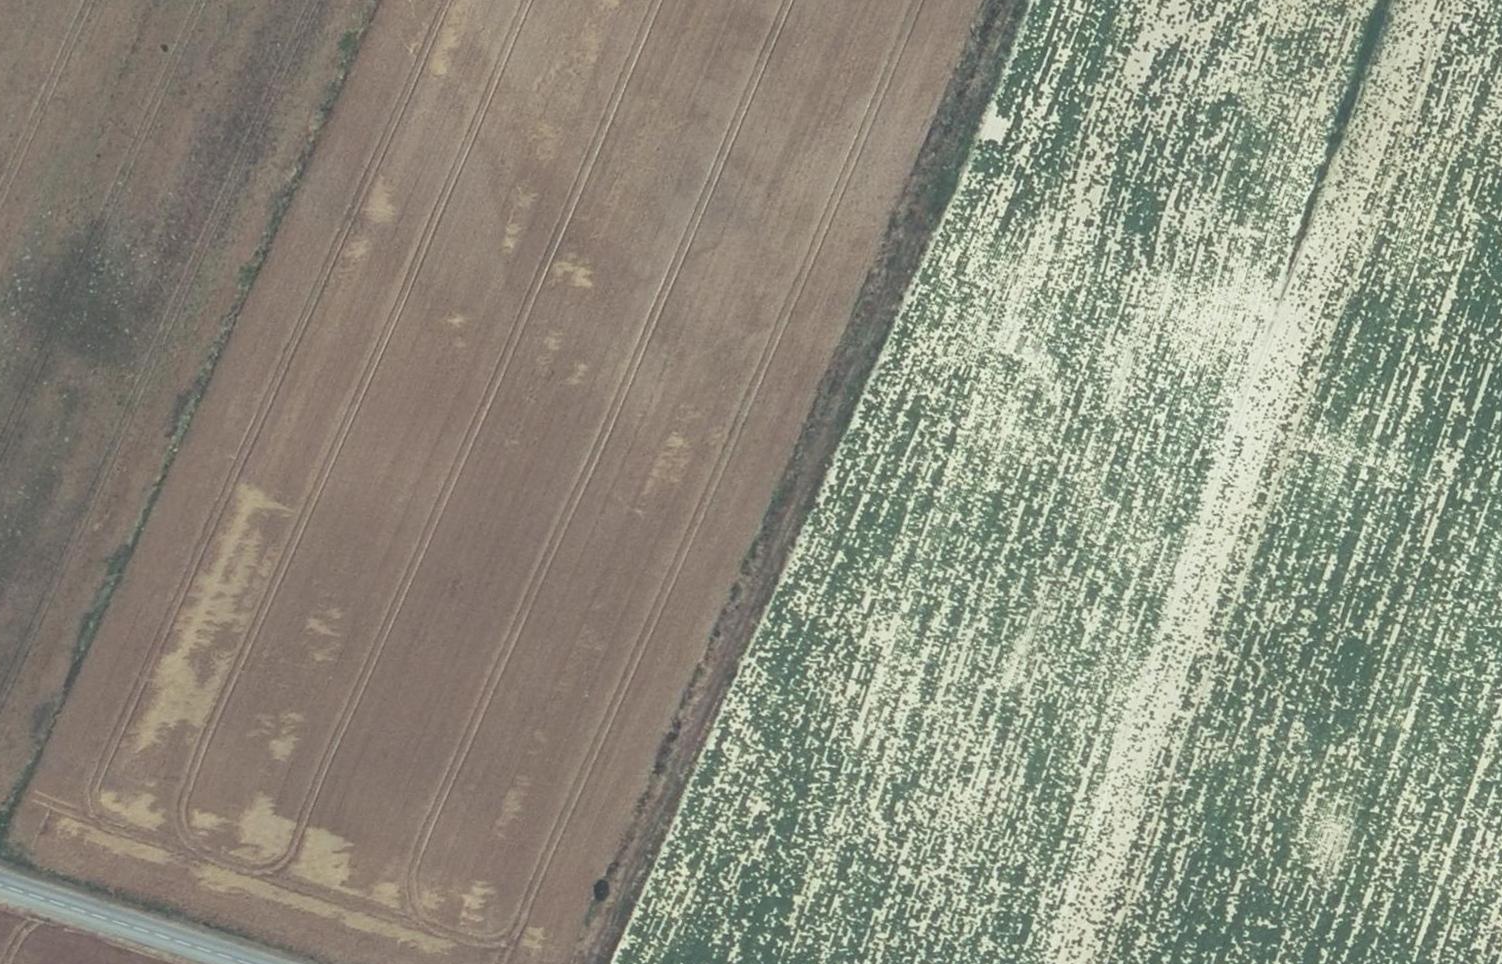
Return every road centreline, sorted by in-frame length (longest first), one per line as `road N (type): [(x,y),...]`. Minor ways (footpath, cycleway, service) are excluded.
road 1 (tertiary): [(0,884),(248,963)]

